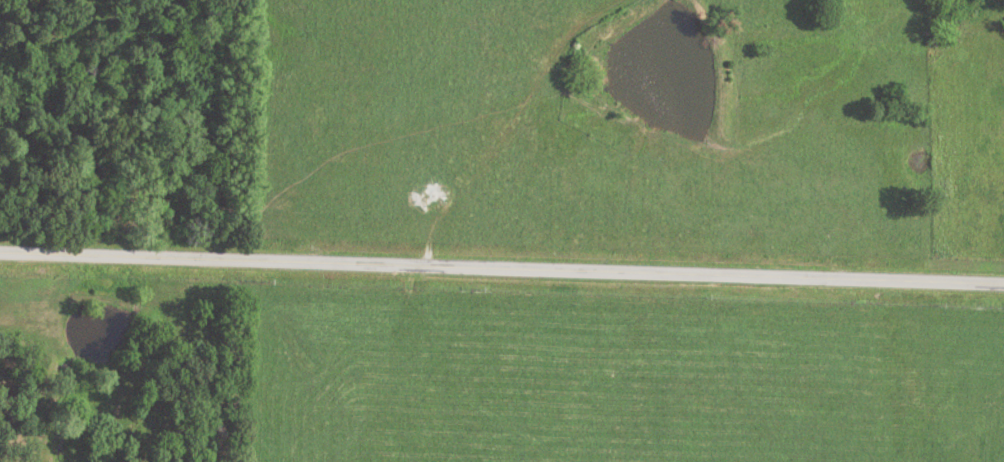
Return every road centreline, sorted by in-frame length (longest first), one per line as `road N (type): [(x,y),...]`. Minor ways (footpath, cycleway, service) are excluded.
road 1 (tertiary): [(1003,289),(0,255)]
road 2 (residential): [(425,267),(436,224),(494,161),(564,48),(629,0)]

